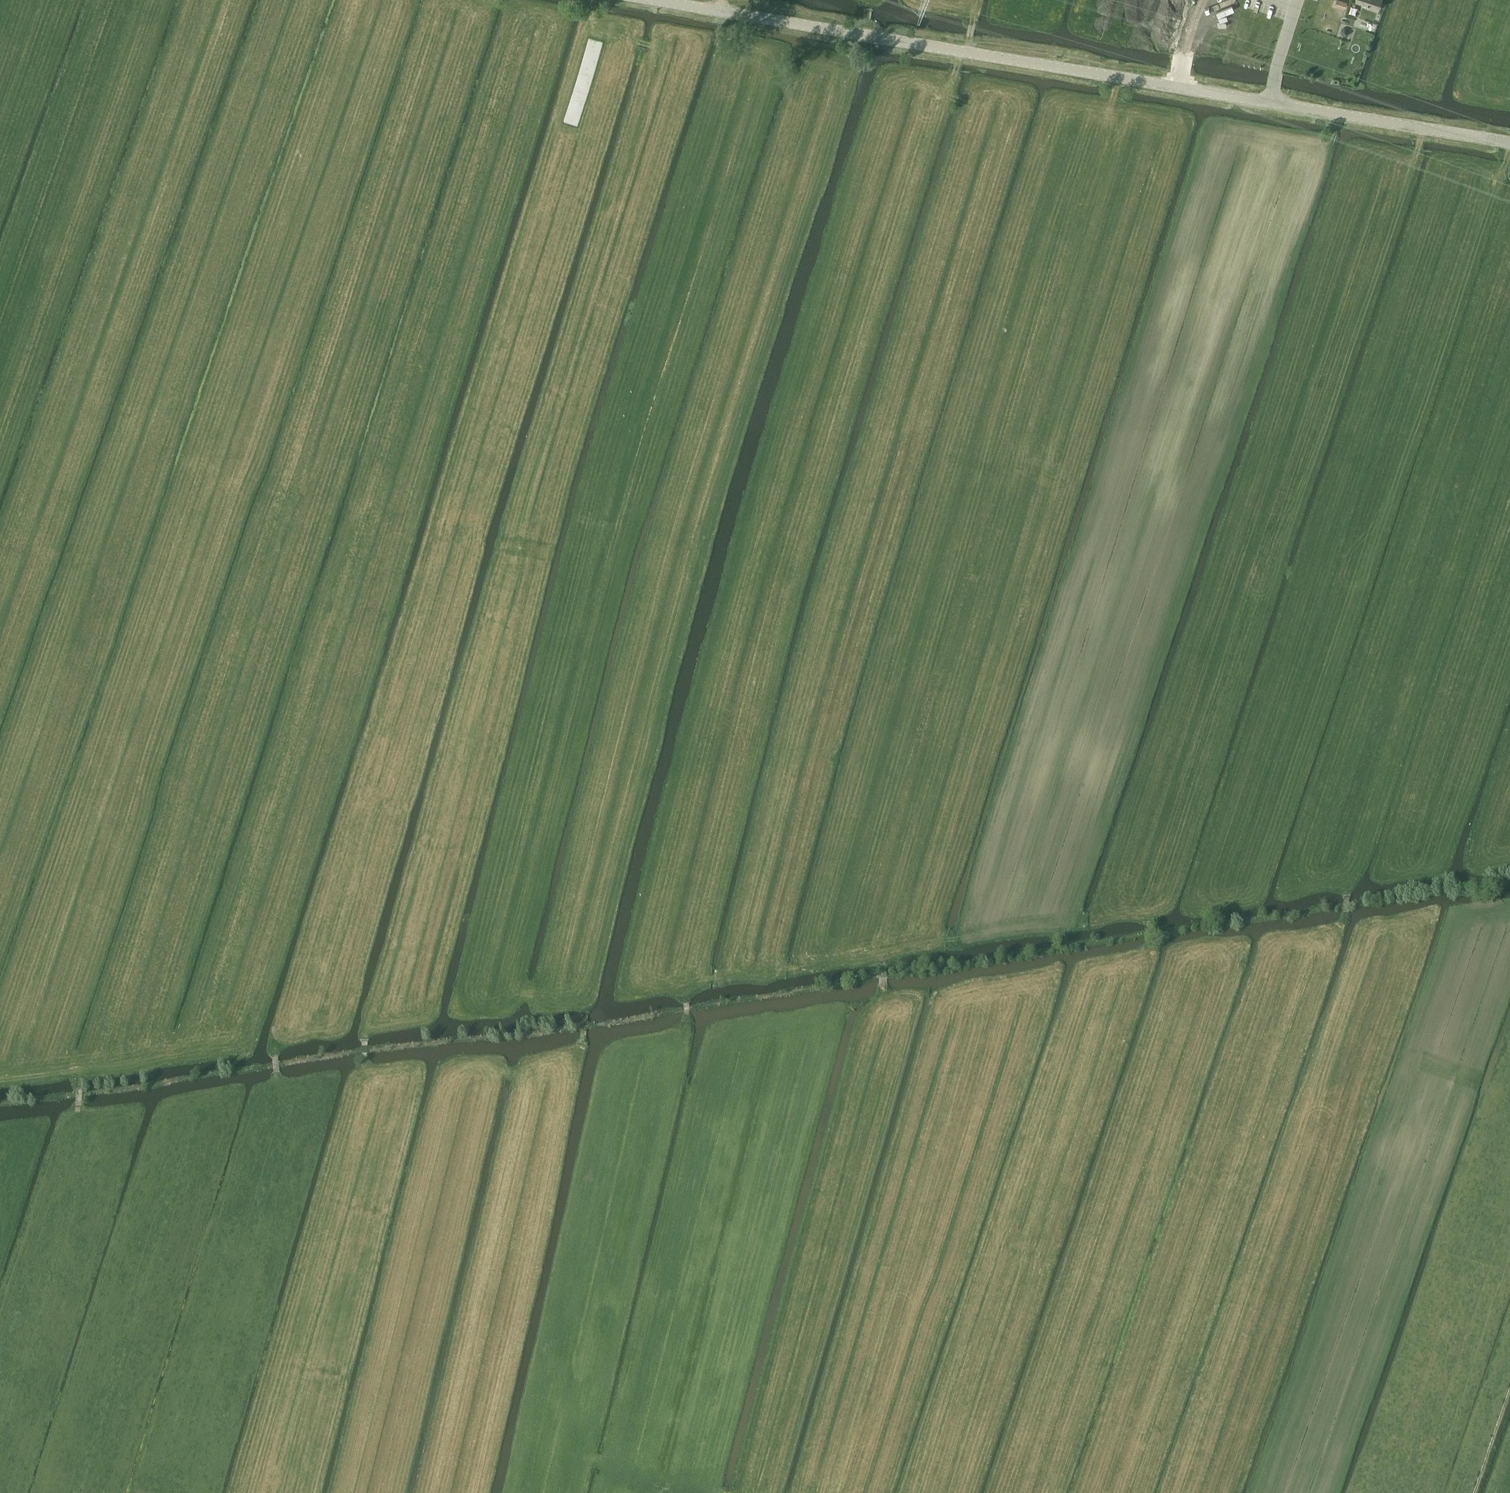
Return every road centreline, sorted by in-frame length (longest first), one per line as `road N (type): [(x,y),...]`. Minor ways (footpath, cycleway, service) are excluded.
road 1 (unclassified): [(1509,142),(652,0)]
road 2 (track): [(1134,999),(1169,863)]

